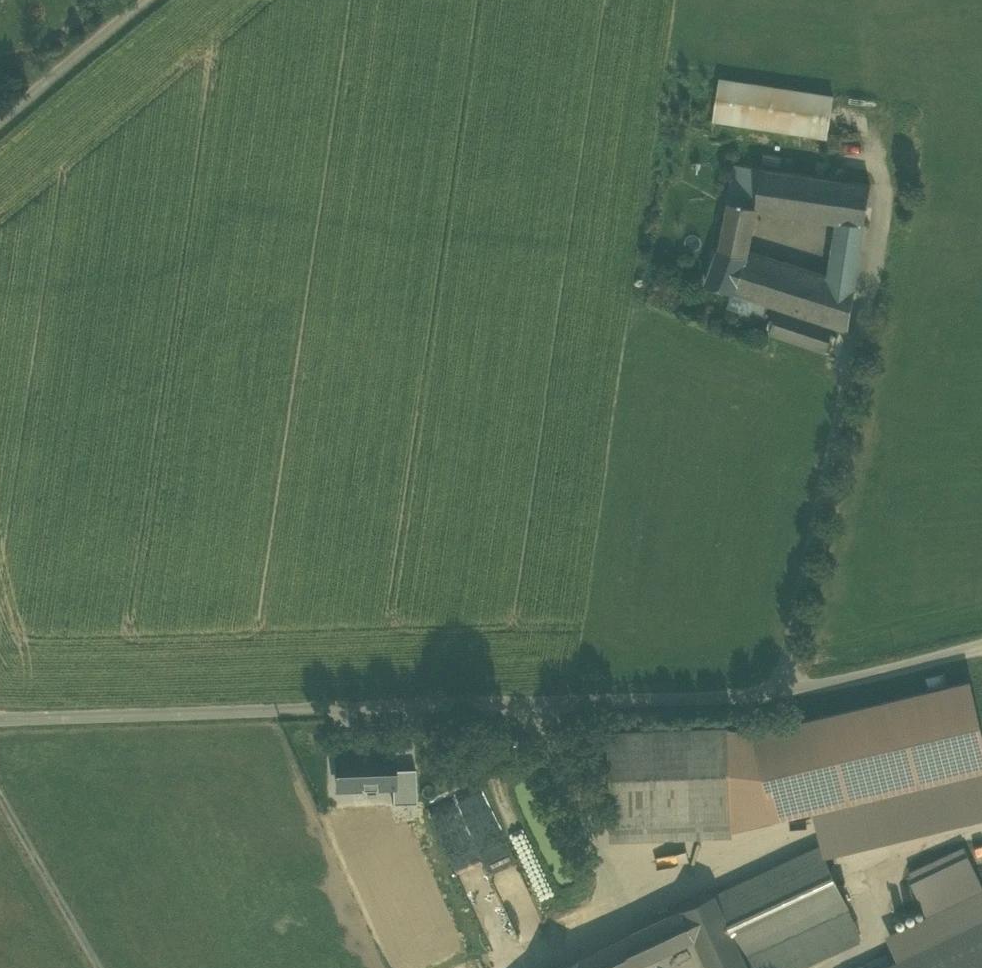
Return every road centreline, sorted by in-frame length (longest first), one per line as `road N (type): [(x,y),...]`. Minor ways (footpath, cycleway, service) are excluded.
road 1 (unclassified): [(0,718),(783,692),(981,644)]
road 2 (unclassified): [(143,0),(0,117)]

